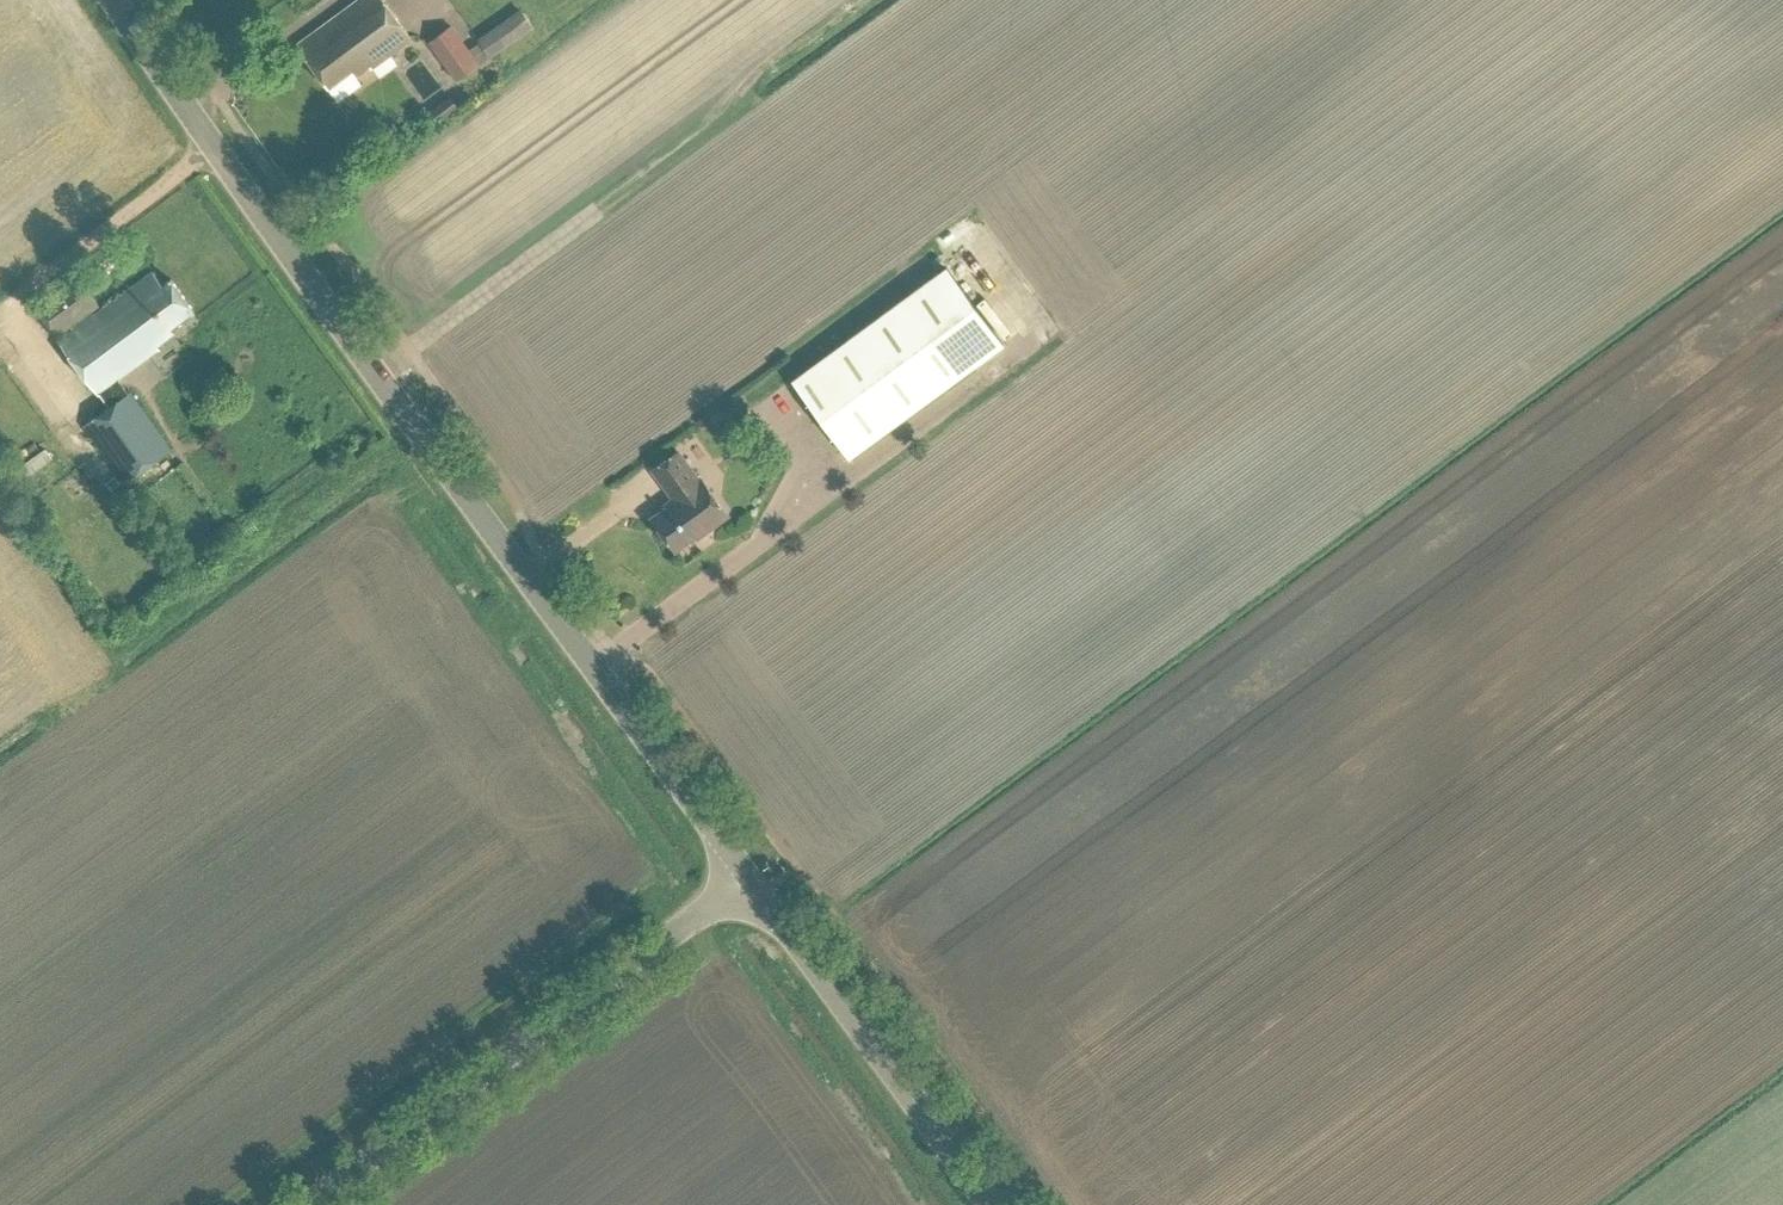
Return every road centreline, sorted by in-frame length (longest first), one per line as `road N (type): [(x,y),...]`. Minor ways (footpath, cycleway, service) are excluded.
road 1 (tertiary): [(748,880),(114,0)]
road 2 (tertiary): [(297,1204),(748,880)]
road 3 (tertiary): [(987,1204),(748,880)]

